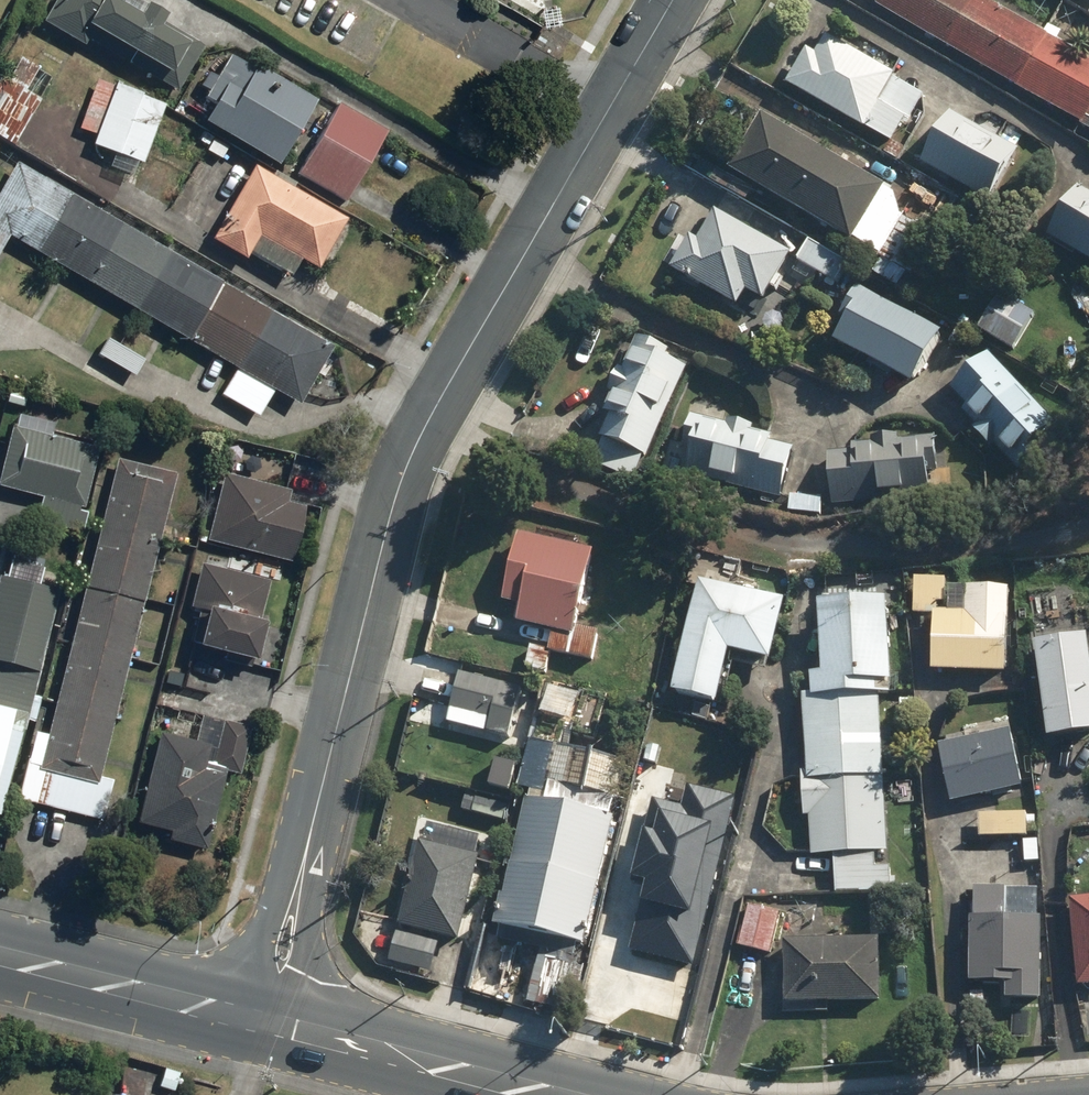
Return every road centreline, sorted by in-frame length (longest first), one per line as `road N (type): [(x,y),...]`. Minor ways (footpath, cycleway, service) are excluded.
road 1 (residential): [(298,878),(384,527),(412,446),(672,0)]
road 2 (secondary): [(566,1094),(284,1019)]
road 3 (secondary): [(239,1007),(0,949)]
road 4 (residential): [(298,878),(306,941),(284,1019)]
road 5 (residential): [(239,1007),(258,946),(298,878)]

